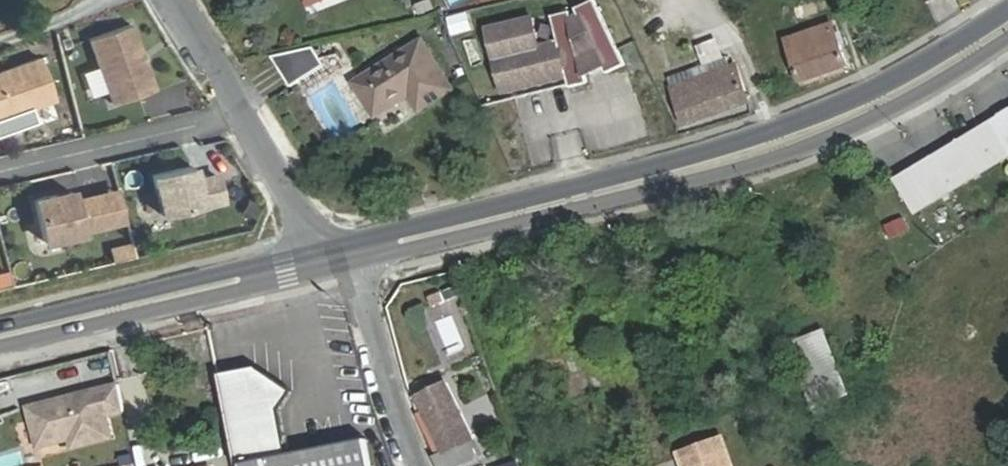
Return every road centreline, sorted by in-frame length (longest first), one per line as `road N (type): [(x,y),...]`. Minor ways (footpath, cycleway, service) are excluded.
road 1 (primary): [(969,50),(814,130),(731,158),(334,256)]
road 2 (primary): [(334,256),(0,338)]
road 3 (residential): [(243,109),(0,172)]
road 4 (residential): [(416,465),(365,299),(334,256)]
road 5 (residential): [(334,256),(243,109)]
road 6 (residential): [(0,40),(125,0)]
road 7 (residential): [(243,109),(177,0)]

